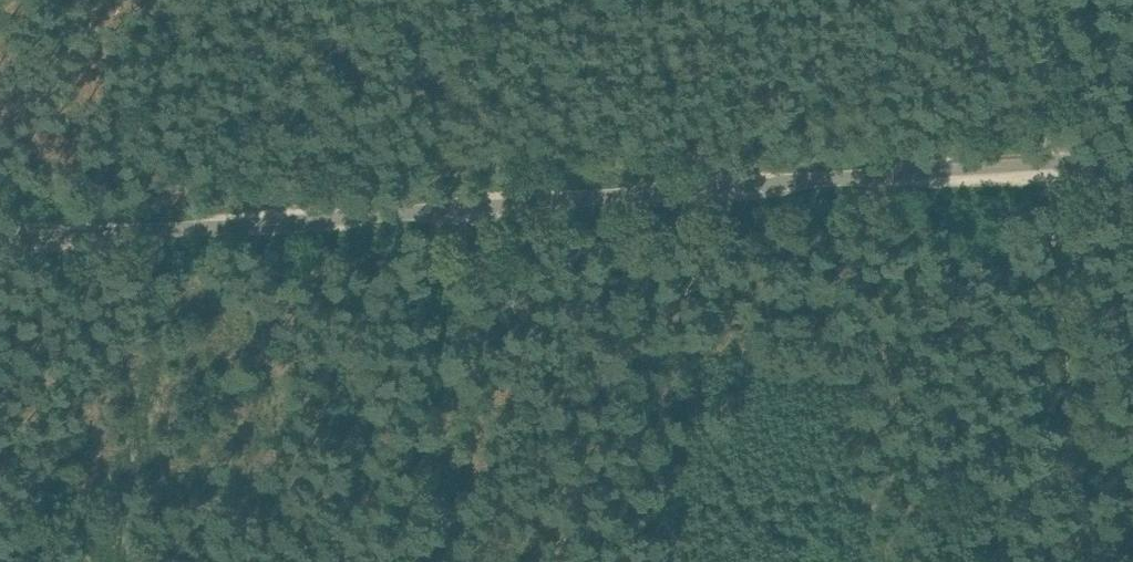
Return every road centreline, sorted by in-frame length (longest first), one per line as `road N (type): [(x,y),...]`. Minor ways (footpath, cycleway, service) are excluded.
road 1 (unclassified): [(434,210),(1055,168)]
road 2 (unclassified): [(434,210),(0,238)]
road 3 (unclassified): [(1055,168),(1044,0)]

